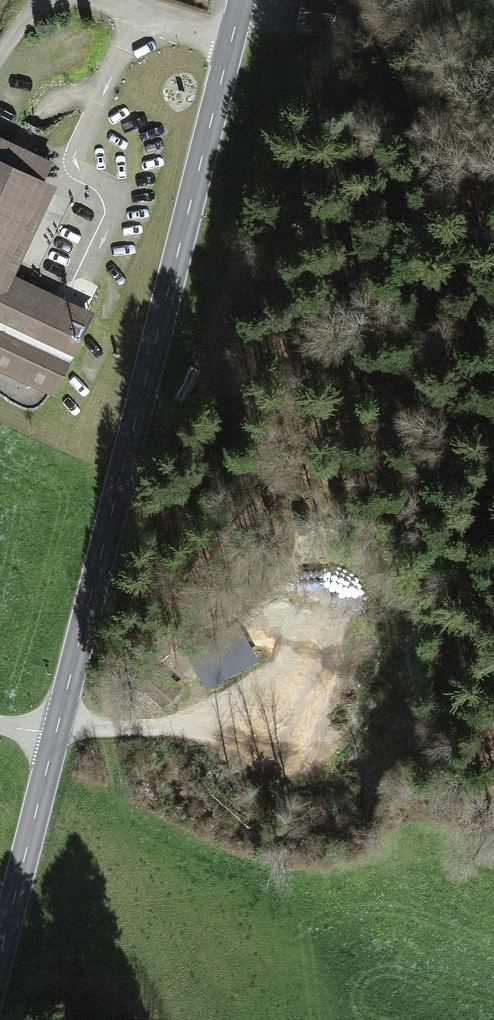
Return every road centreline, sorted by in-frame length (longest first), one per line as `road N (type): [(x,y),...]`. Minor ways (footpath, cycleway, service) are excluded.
road 1 (secondary): [(55,737),(232,42)]
road 2 (secondary): [(0,960),(55,737)]
road 3 (unclassified): [(232,42),(98,0)]

